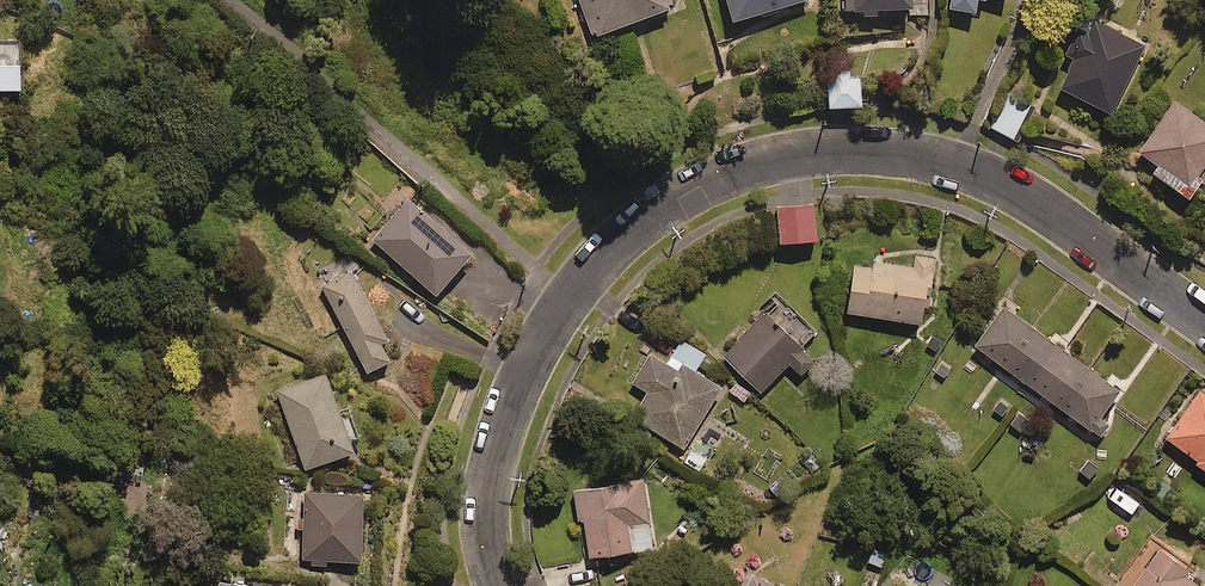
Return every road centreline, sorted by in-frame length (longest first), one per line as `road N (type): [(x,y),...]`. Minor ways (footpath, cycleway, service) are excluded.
road 1 (residential): [(1204,324),(1041,208),(953,167),(827,151),(710,174),(616,236),(535,339),(489,461),(481,514),(499,585)]

